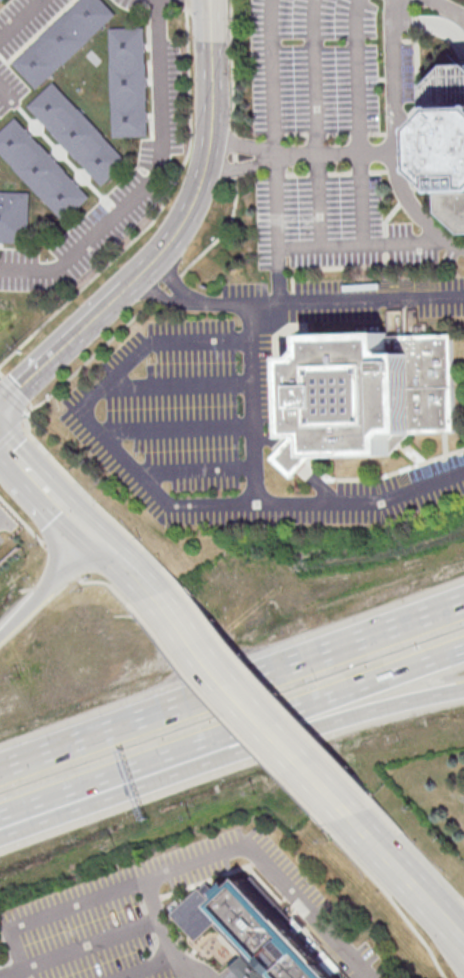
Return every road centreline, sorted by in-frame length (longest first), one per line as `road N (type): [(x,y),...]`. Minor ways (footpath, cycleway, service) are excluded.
road 1 (motorway): [(463,601),(0,769)]
road 2 (motorway): [(0,815),(463,647)]
road 3 (motorway): [(0,837),(307,725),(463,688)]
road 4 (residential): [(213,42),(212,143),(204,180),(174,239),(0,397)]
road 5 (secondary): [(352,816),(144,594)]
road 6 (motorway): [(92,537),(50,591),(0,636)]

